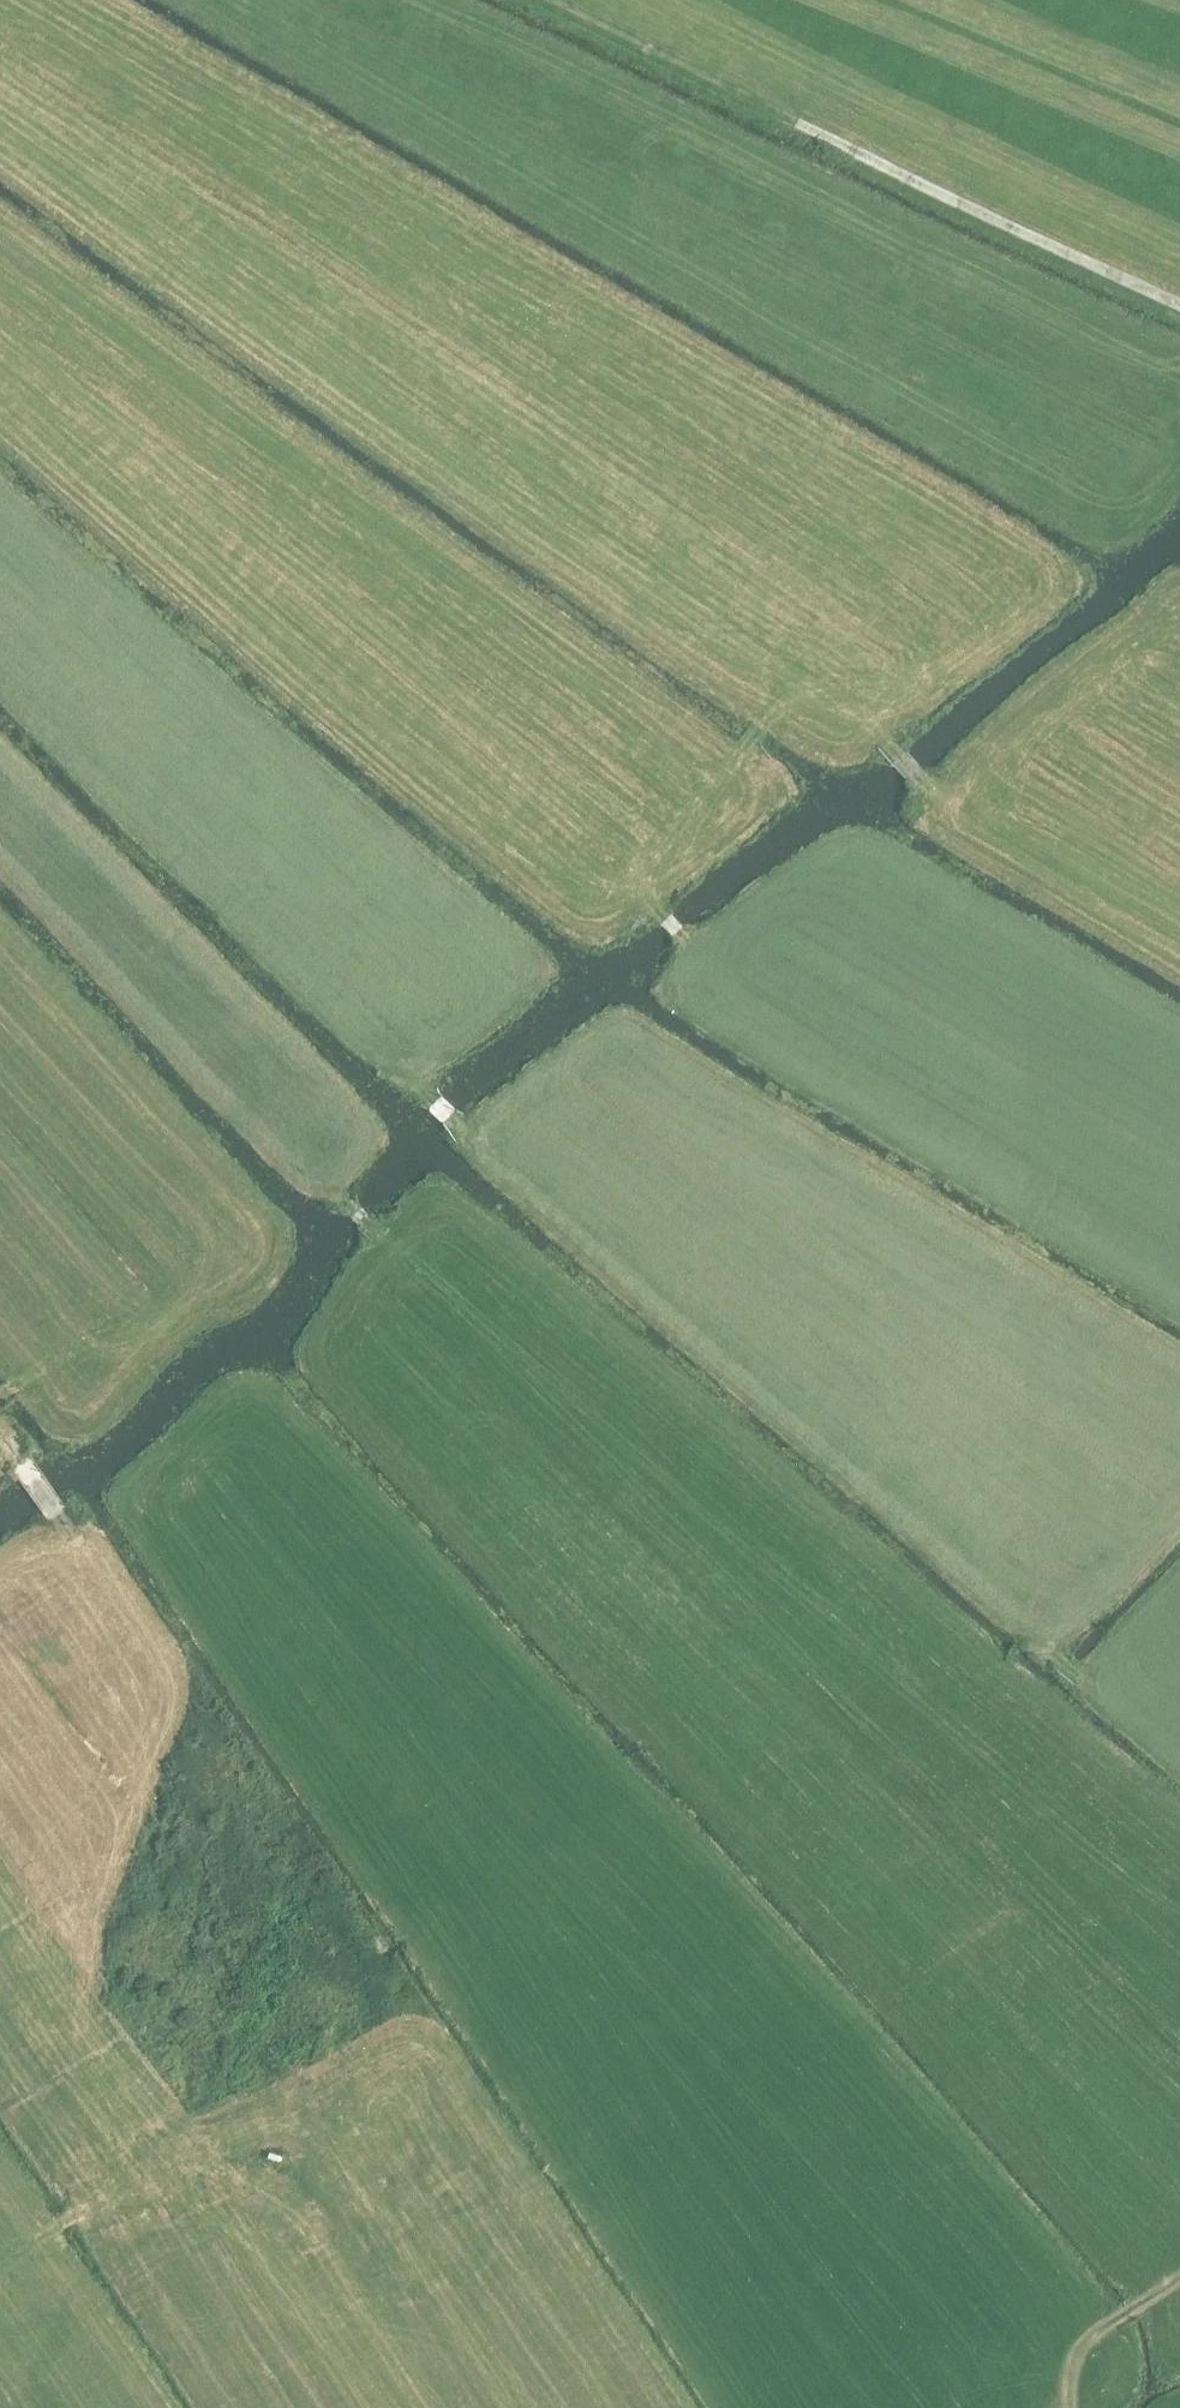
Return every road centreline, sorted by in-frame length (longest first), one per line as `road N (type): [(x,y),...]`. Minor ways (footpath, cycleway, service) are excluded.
road 1 (track): [(797,122),(1179,305)]
road 2 (track): [(1179,2280),(1090,2338),(1069,2374),(1074,2407)]

